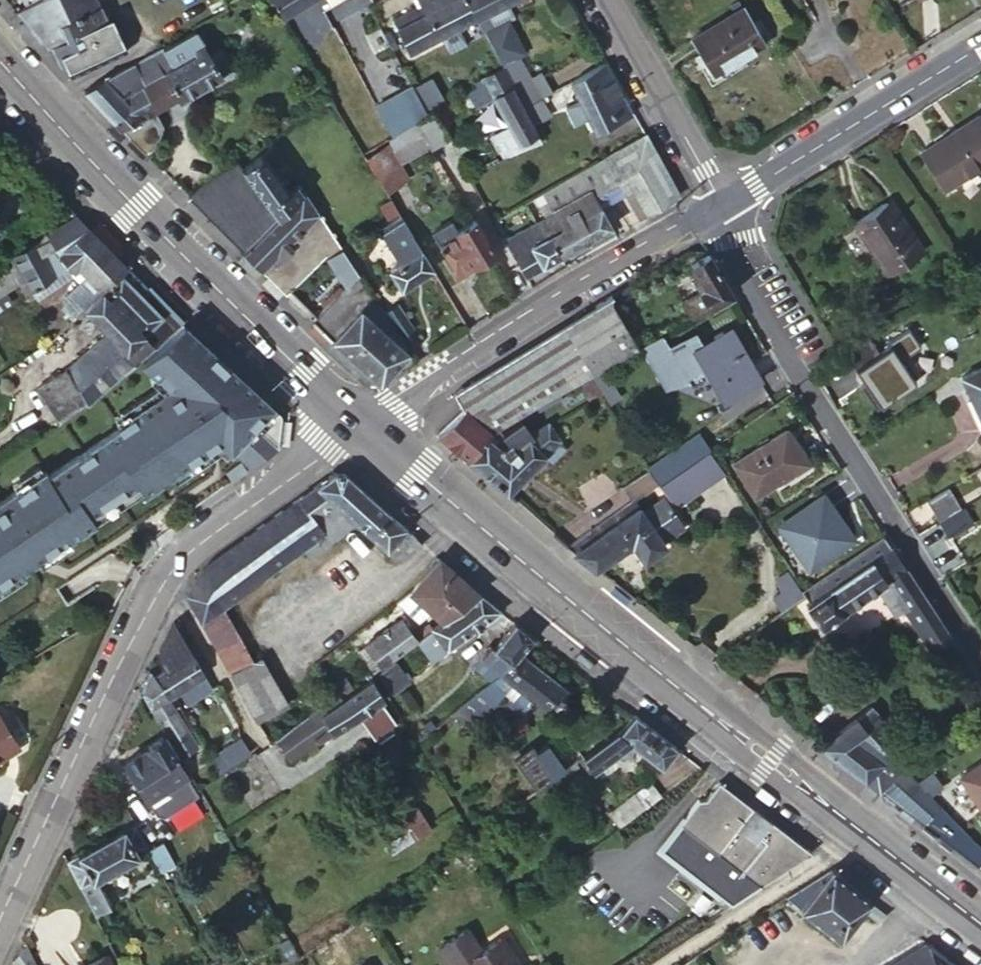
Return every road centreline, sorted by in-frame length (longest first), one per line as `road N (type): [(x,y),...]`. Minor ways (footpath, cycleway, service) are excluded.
road 1 (primary): [(862,830),(358,420)]
road 2 (tertiary): [(358,420),(166,579),(0,919)]
road 3 (primary): [(358,420),(89,160),(0,60)]
road 4 (residential): [(358,420),(586,277),(720,205)]
road 5 (residential): [(980,653),(799,374)]
road 6 (residential): [(720,205),(980,45)]
road 7 (residential): [(651,964),(862,830)]
road 8 (residential): [(603,0),(720,205)]
road 9 (residential): [(720,205),(799,374)]
road 10 (primary): [(980,922),(862,830)]

